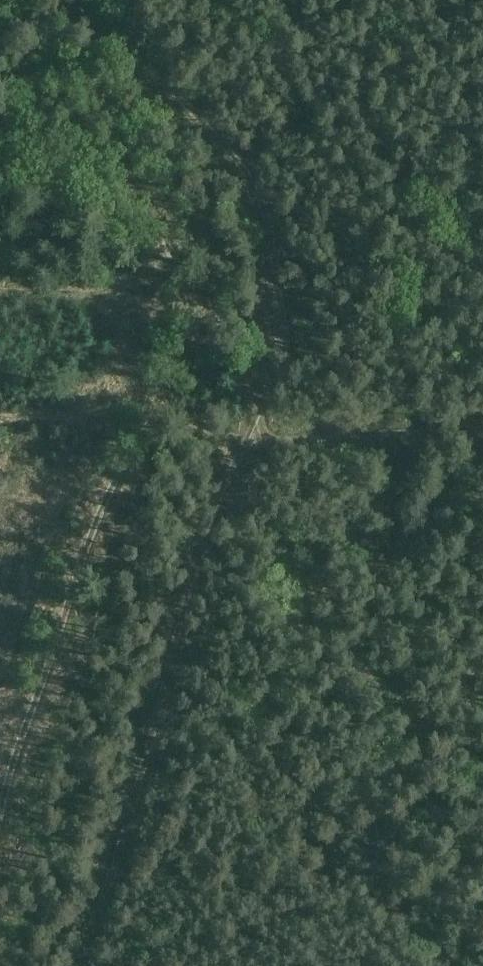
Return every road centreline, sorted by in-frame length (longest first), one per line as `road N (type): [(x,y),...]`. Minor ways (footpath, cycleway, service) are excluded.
road 1 (track): [(86,0),(241,163),(301,332),(51,965)]
road 2 (track): [(0,777),(92,496),(150,372),(166,296),(161,263),(132,217),(0,73)]
road 3 (track): [(143,378),(261,429),(482,429)]

